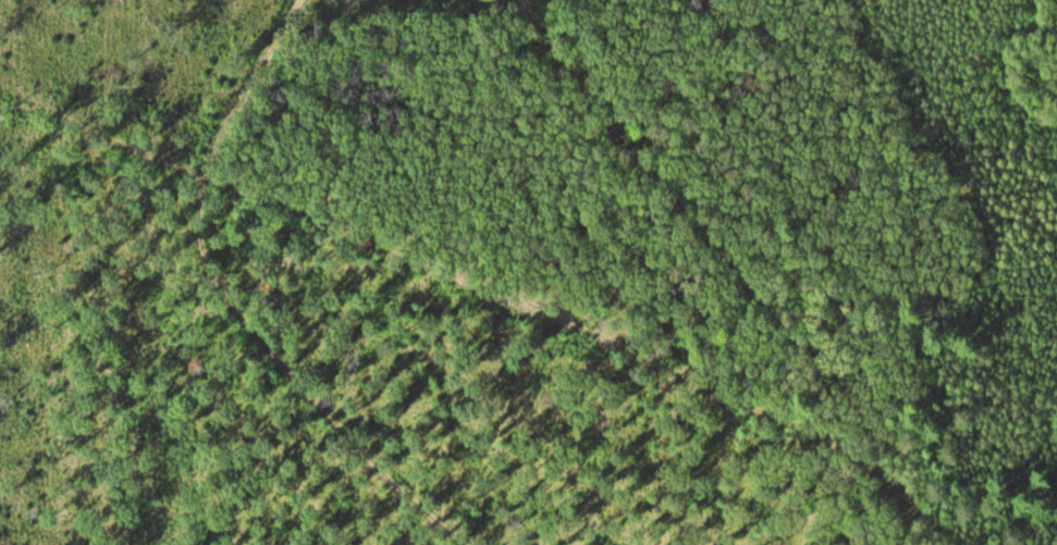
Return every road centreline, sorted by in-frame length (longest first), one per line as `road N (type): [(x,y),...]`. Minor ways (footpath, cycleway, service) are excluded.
road 1 (track): [(923,481),(557,311),(198,173)]
road 2 (track): [(486,544),(309,394),(206,221),(198,173),(292,0)]
road 3 (track): [(523,0),(952,517)]
road 4 (track): [(198,173),(0,88)]

